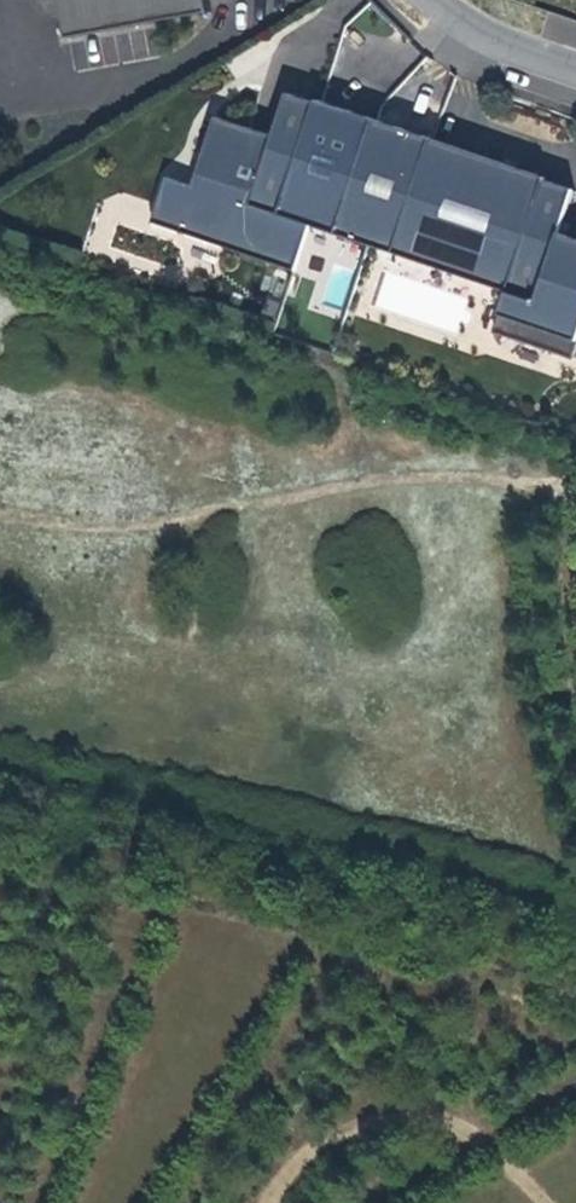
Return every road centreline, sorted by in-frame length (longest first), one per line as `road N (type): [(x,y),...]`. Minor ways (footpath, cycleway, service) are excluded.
road 1 (residential): [(575,73),(453,28),(431,0)]

